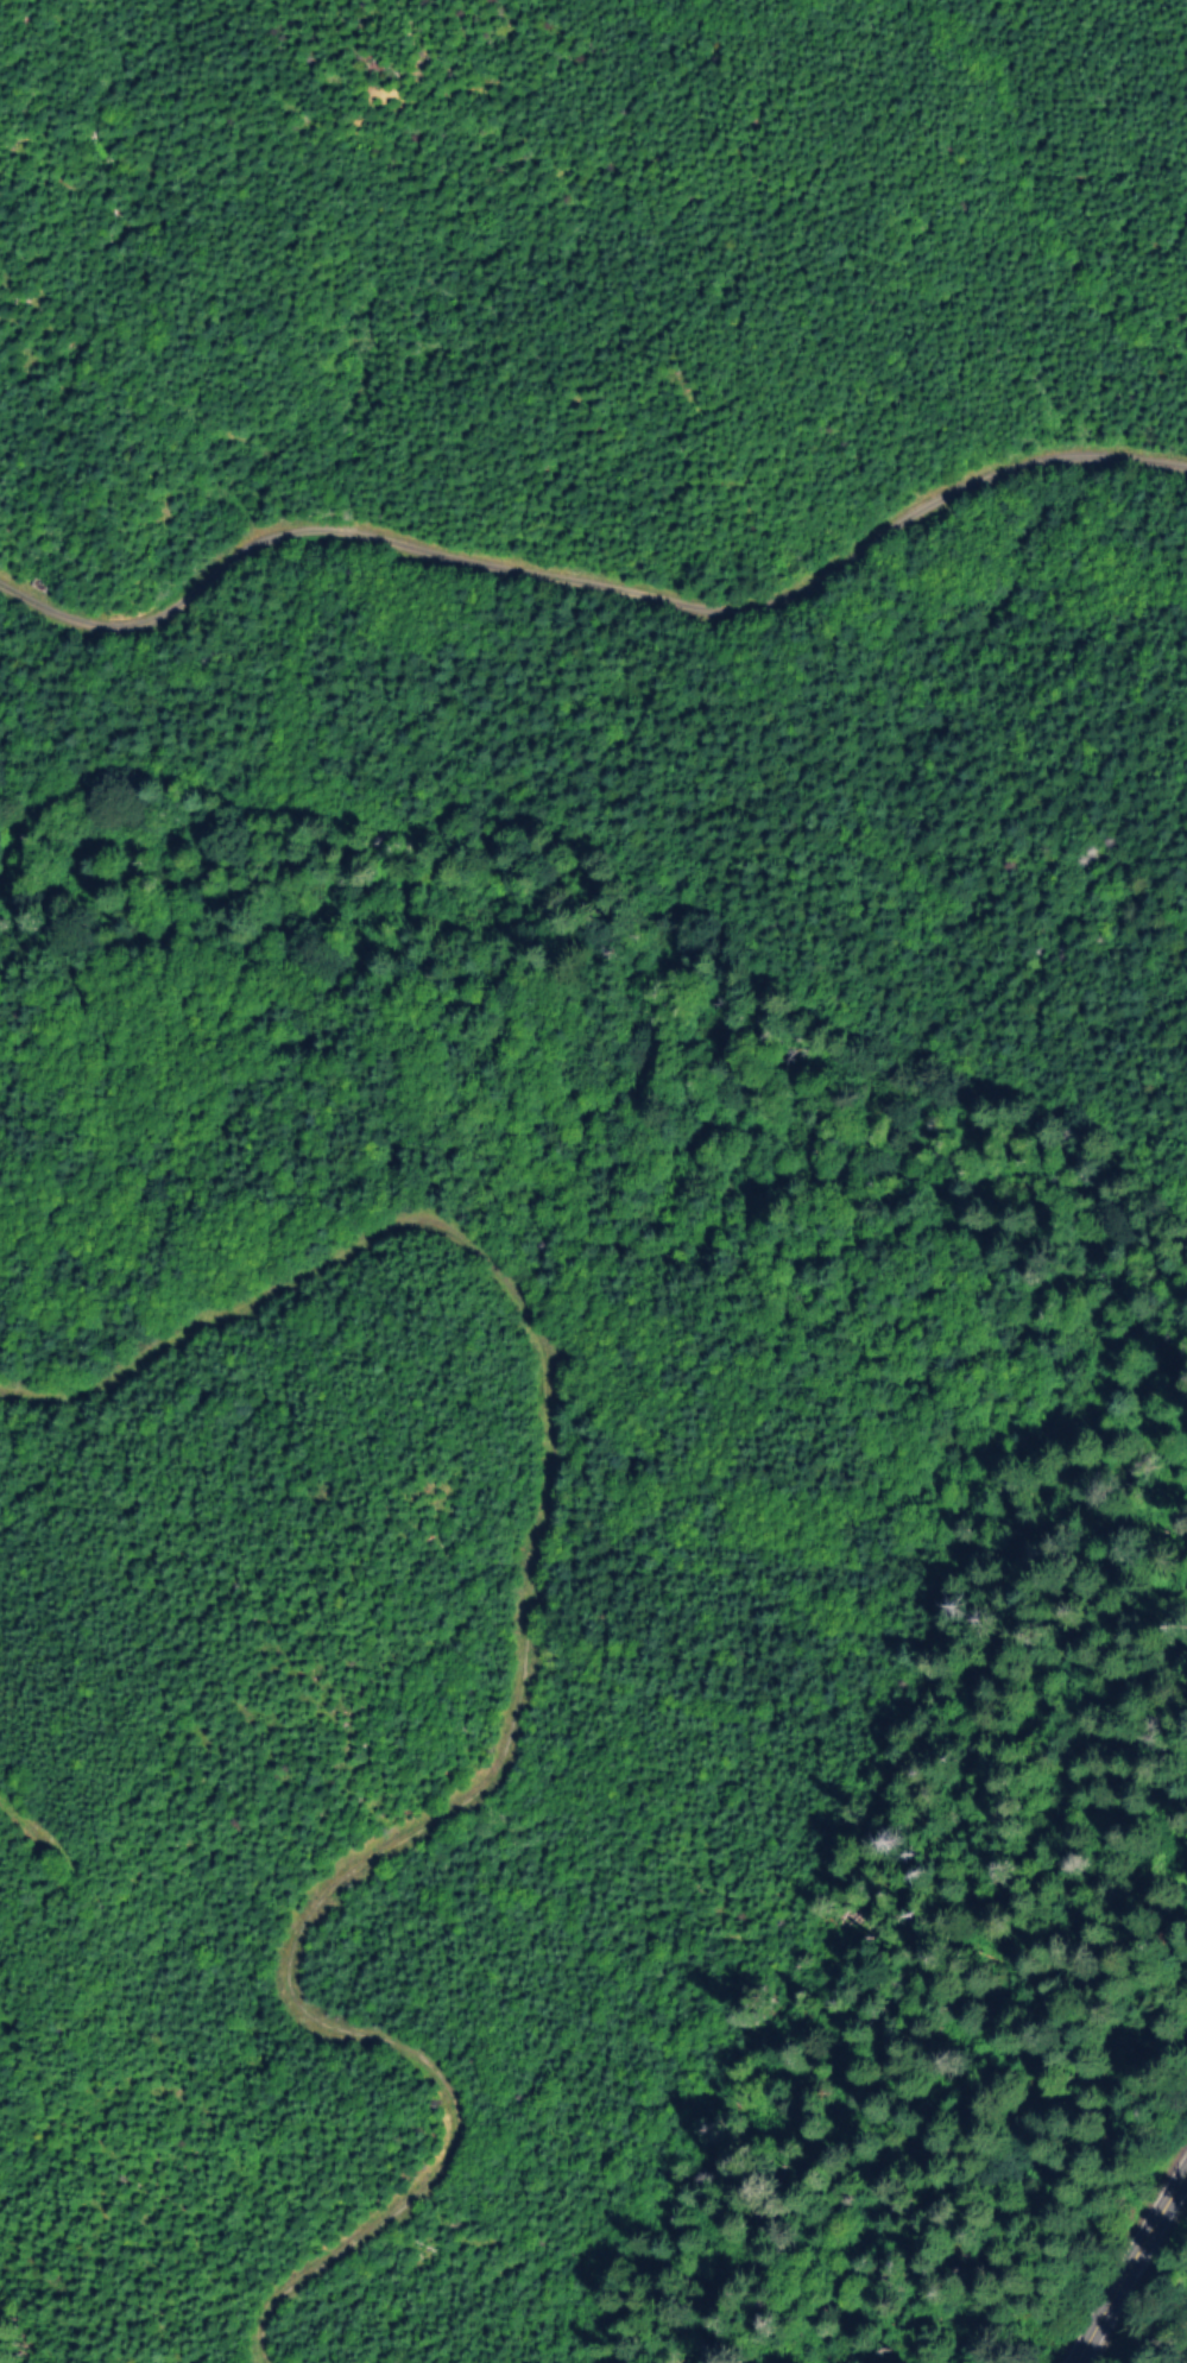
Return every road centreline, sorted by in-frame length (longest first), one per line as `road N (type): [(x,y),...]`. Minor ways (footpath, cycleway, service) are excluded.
road 1 (track): [(1186,456),(1022,466),(715,594),(448,552),(337,514),(168,589),(59,602),(0,570)]
road 2 (trunk): [(1084,2362),(1186,2192)]

